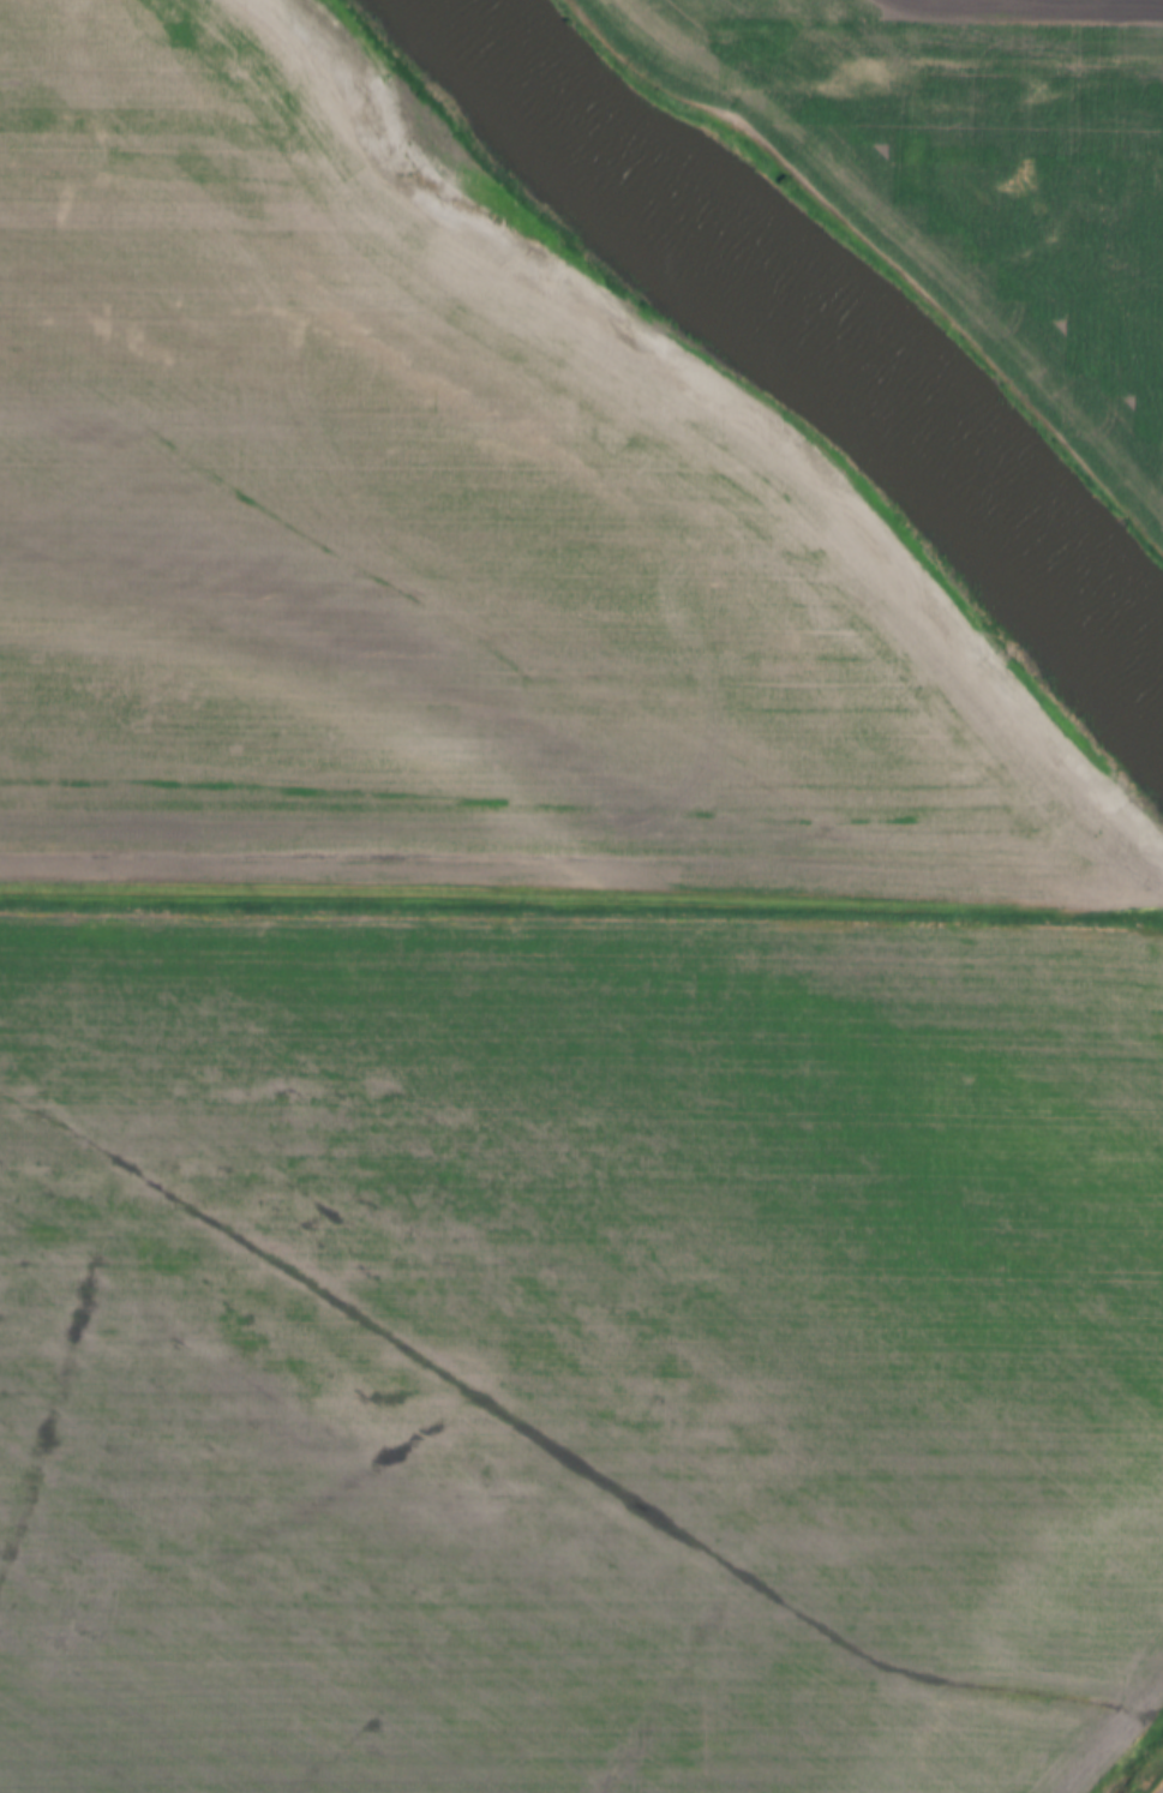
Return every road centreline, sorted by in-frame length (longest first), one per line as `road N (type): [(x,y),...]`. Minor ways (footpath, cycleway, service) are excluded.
road 1 (track): [(0,919),(1091,922),(1162,930)]

